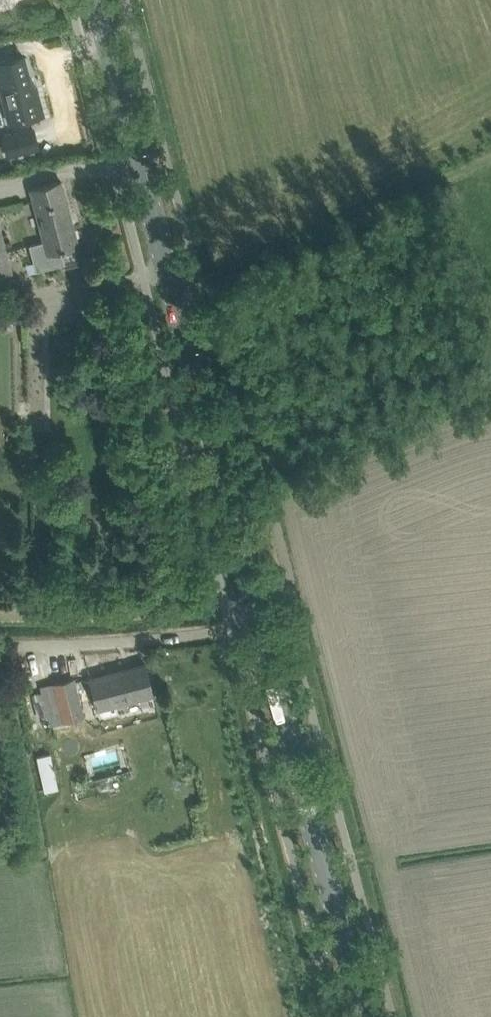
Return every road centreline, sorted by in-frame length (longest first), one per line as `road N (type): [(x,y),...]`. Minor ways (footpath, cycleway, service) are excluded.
road 1 (secondary): [(262,625),(97,0)]
road 2 (secondary): [(363,1016),(262,625)]
road 3 (unclassified): [(0,644),(262,625)]

